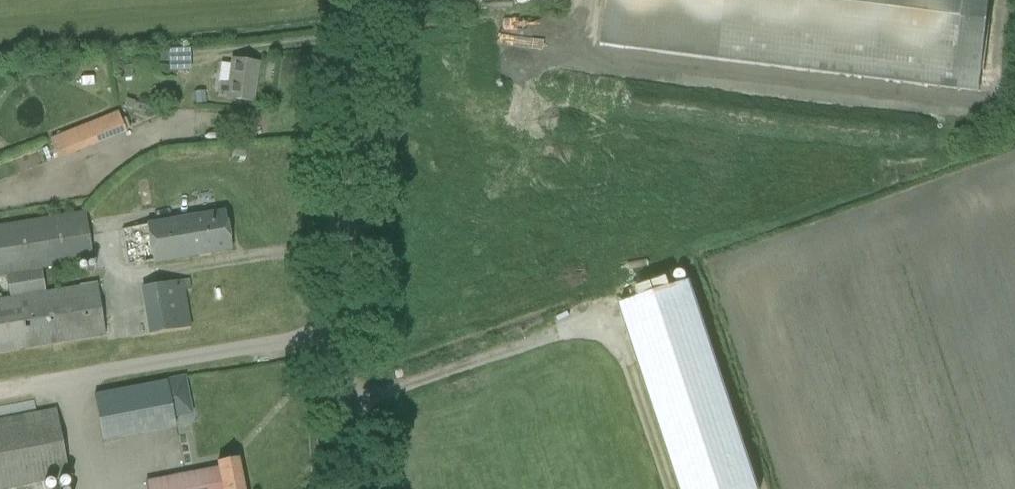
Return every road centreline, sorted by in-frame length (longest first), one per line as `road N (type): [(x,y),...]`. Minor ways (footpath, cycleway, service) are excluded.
road 1 (tertiary): [(351,488),(342,354),(345,205),(369,0)]

